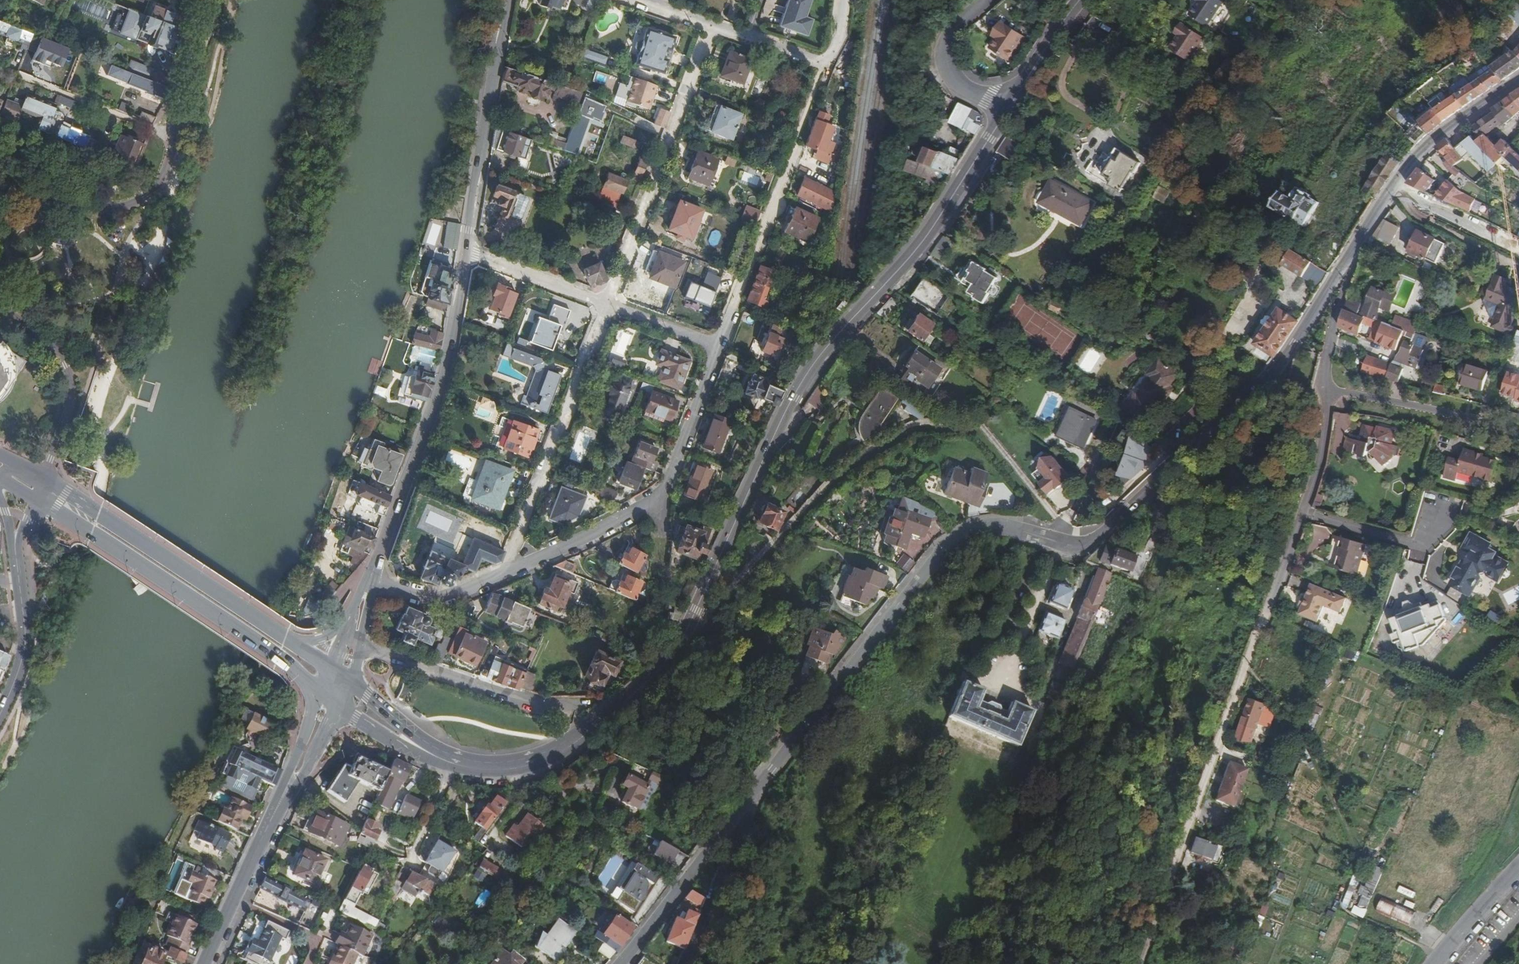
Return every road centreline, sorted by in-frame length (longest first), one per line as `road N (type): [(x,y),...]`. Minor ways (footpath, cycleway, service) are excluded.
road 1 (tertiary): [(744,805),(944,554),(983,528),(1076,545),(1095,538),(1261,387),(1361,238)]
road 2 (secondary): [(1007,109),(917,249),(800,384),(738,520)]
road 3 (unclassified): [(1182,841),(1320,465),(1328,389)]
road 4 (secondary): [(479,767),(560,751),(657,672),(738,520)]
road 5 (secondary): [(38,488),(54,511),(334,686)]
road 6 (residential): [(0,196),(104,207),(152,193),(179,127),(206,0)]
road 7 (tertiary): [(371,578),(442,385),(466,251)]
road 8 (residential): [(507,573),(661,494),(721,348)]
road 9 (secondary): [(204,963),(334,686)]
road 10 (residential): [(607,305),(711,25)]
road 11 (secondary): [(286,640),(73,496),(38,488)]
road 12 (residential): [(507,573),(607,305)]
road 13 (tertiary): [(466,251),(507,0)]
road 14 (tertiary): [(1361,238),(1419,155),(1518,81)]
road 15 (residential): [(567,710),(354,640)]
road 16 (residential): [(38,488),(70,410),(66,365),(47,339),(0,307)]
road 17 (tertiary): [(627,963),(744,805)]
road 18 (unclassified): [(1328,389),(1518,434)]
road 19 (residential): [(721,348),(789,165)]
road 20 (secondary): [(334,686),(356,717),(398,744),(454,768),(479,767)]
road 21 (residential): [(685,963),(747,816),(744,805)]
road 22 (secondary): [(479,767),(367,696),(334,686)]
road 23 (unclassified): [(1328,389),(1326,365),(1361,238)]
road 24 (unclassified): [(1007,109),(954,75),(950,35),(986,0)]
road 25 (residential): [(466,251),(607,305)]
road 26 (residential): [(371,578),(399,593),(433,597),(507,573)]
road 27 (residential): [(0,717),(22,657),(21,586)]
road 28 (secondary): [(1081,0),(1007,109)]
road 29 (track): [(1142,963),(1182,841)]
road 30 (residential): [(1518,872),(1435,963)]
road 31 (residential): [(607,305),(721,348)]
road 32 (unclassified): [(711,25),(826,64)]

